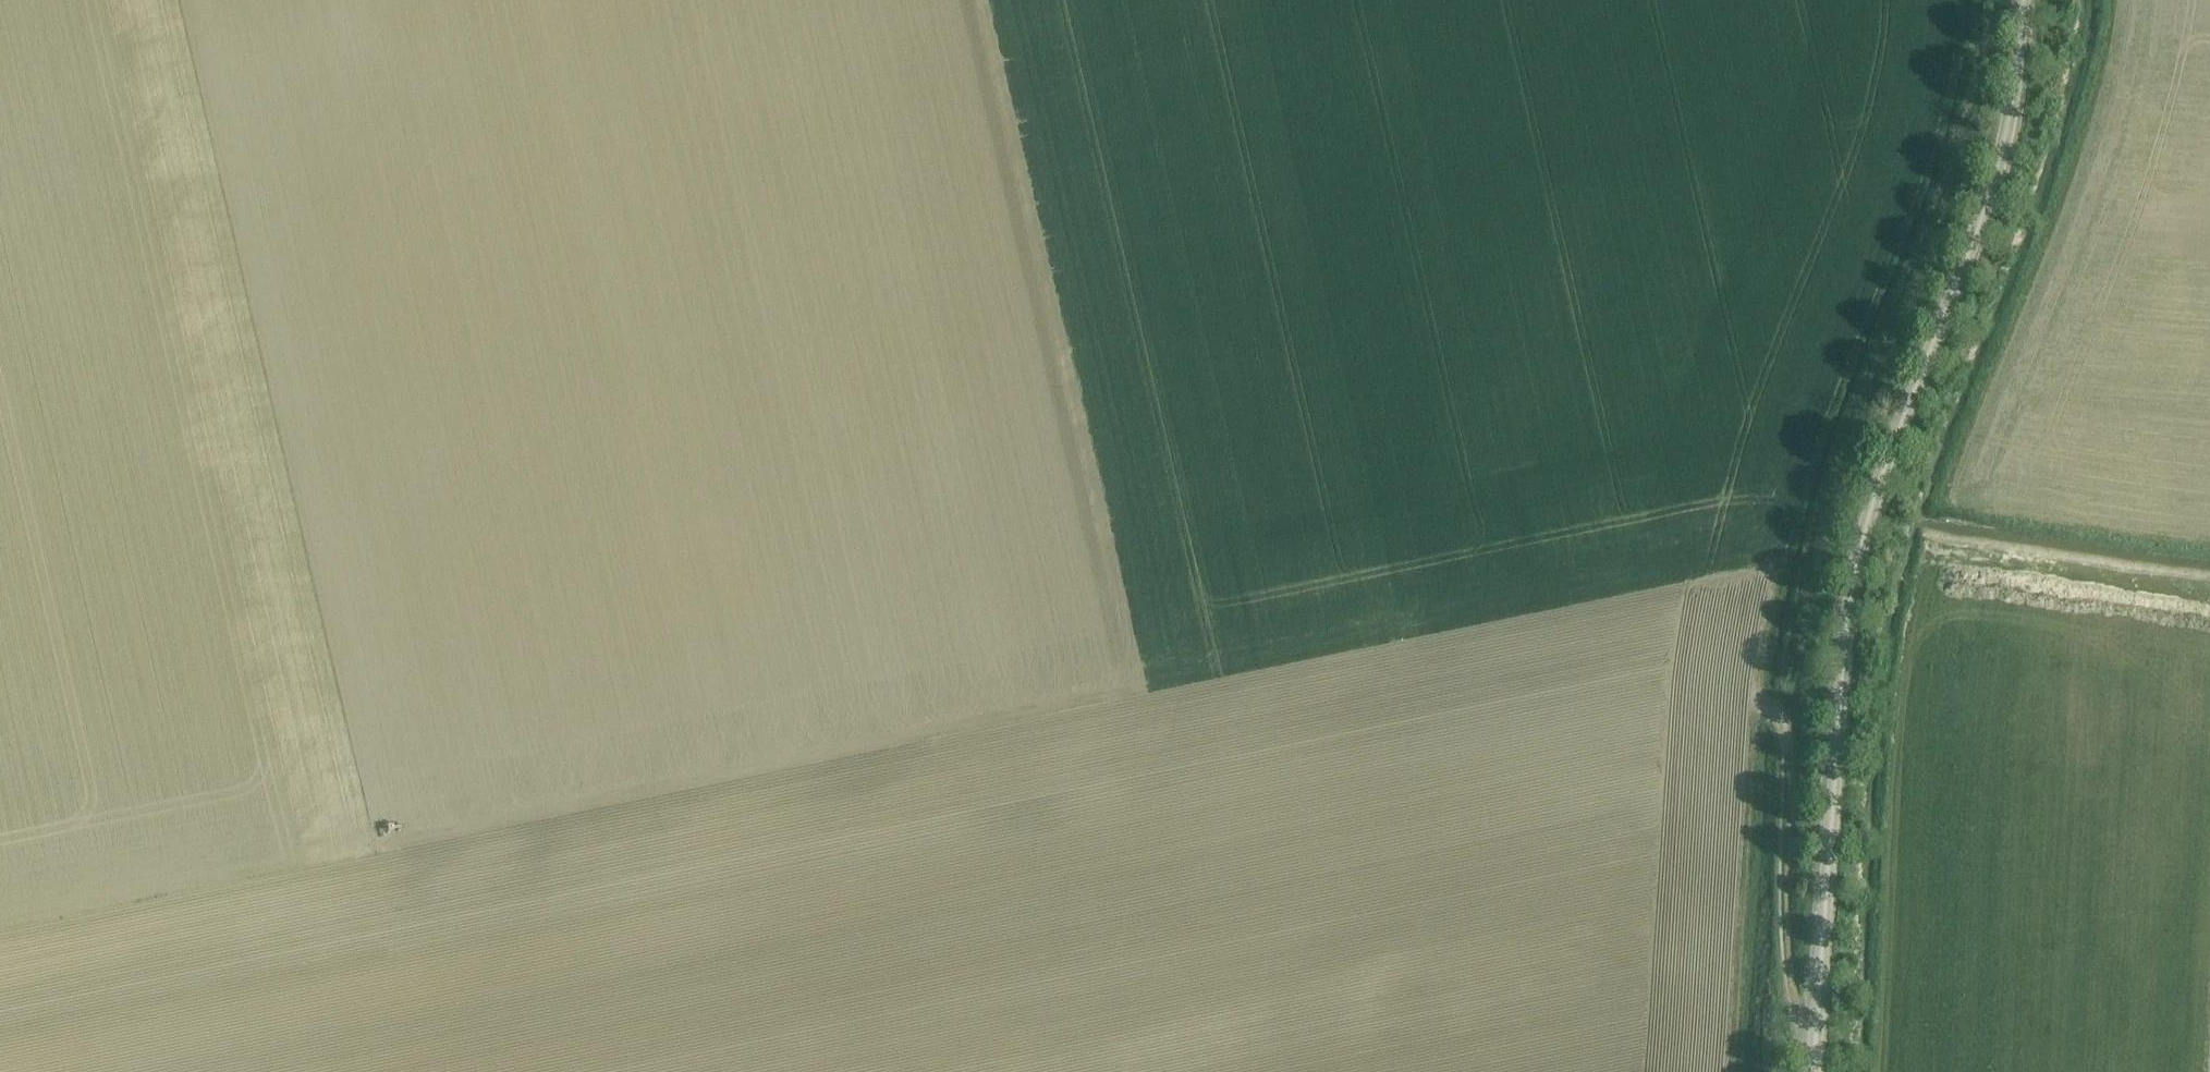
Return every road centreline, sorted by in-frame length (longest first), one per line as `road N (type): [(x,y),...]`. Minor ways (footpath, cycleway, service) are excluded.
road 1 (tertiary): [(1816,1071),(1843,708),(1863,565),(2025,81),(2030,0)]

